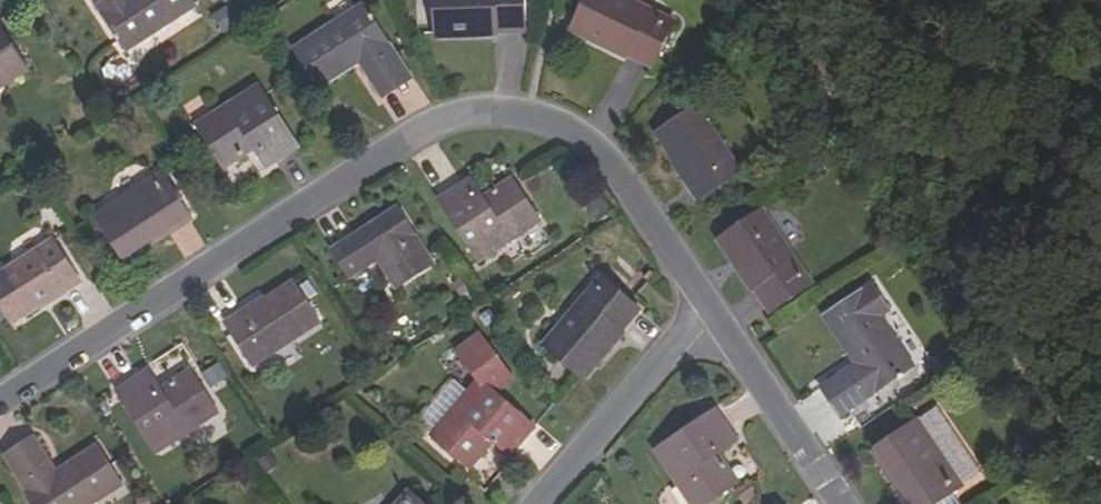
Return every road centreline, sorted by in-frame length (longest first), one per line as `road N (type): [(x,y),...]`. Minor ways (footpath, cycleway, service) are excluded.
road 1 (residential): [(713,310),(616,165),(566,123),(513,113),(442,120),(0,403)]
road 2 (residential): [(713,310),(668,349),(540,503)]
road 3 (residential): [(841,503),(713,310)]

